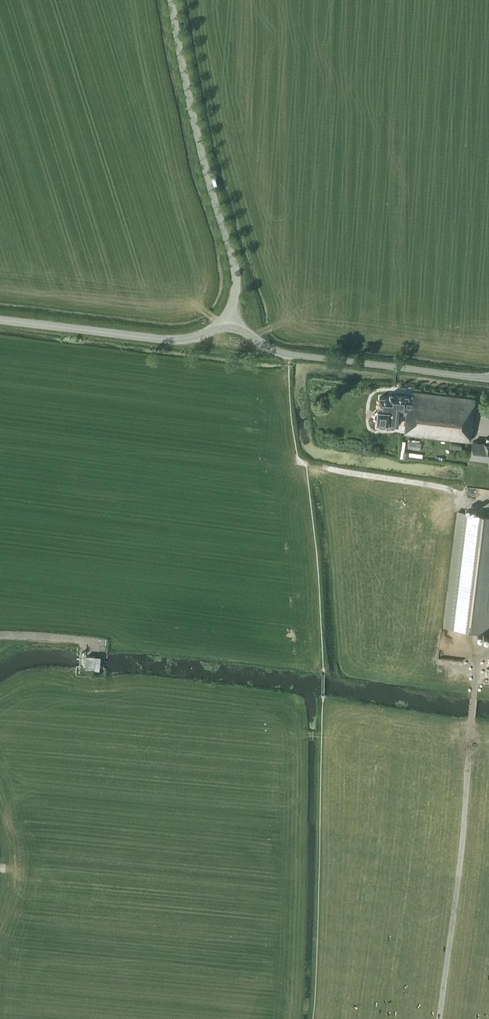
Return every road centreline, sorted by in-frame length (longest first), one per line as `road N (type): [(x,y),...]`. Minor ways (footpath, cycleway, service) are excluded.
road 1 (track): [(488,650),(477,658),(439,1018)]
road 2 (unclassified): [(226,318),(236,272),(197,136),(171,0)]
road 3 (unclassified): [(488,380),(280,352),(226,318)]
road 4 (unclassified): [(226,318),(179,340),(0,319)]
road 5 (track): [(488,507),(443,487),(307,465)]

